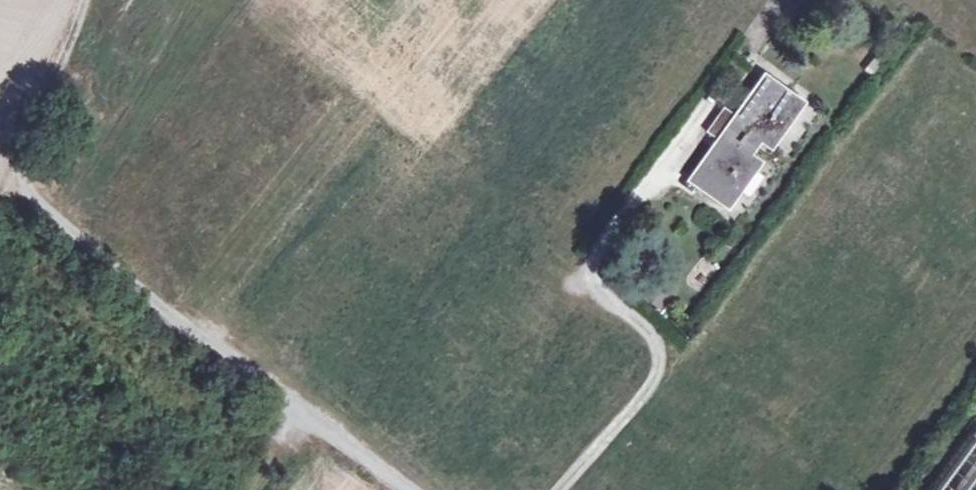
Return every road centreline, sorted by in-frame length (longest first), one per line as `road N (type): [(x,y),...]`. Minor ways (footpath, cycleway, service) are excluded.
road 1 (track): [(81,0),(18,160),(24,195),(153,305),(406,489)]
road 2 (track): [(556,489),(654,378),(659,349),(643,326),(580,271),(597,245)]

